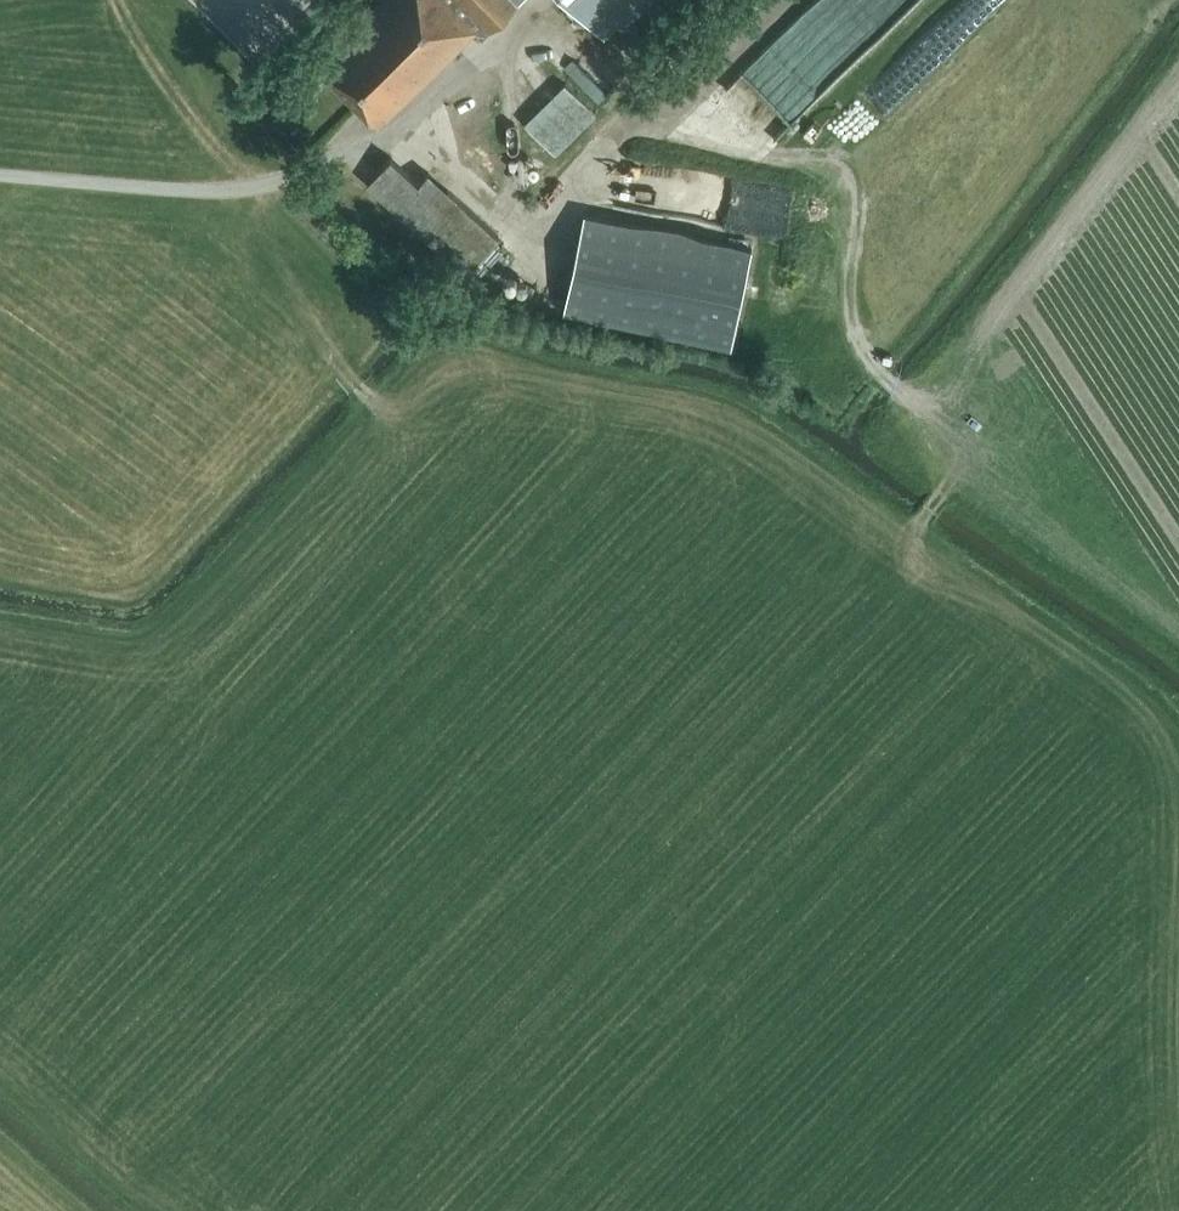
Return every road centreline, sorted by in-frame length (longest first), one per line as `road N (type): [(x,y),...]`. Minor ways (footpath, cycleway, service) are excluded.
road 1 (unclassified): [(289,178),(212,191),(0,173)]

